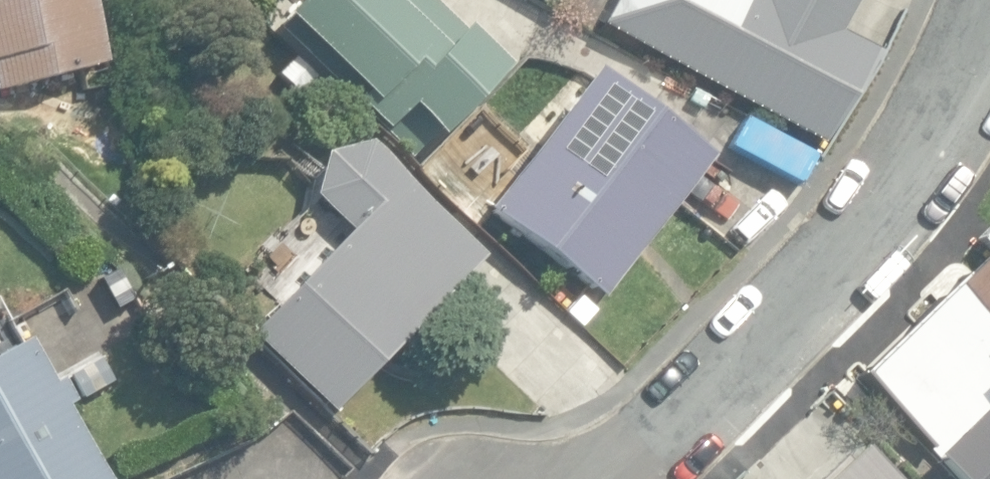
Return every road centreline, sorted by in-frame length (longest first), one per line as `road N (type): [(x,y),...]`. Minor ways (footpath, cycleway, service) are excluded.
road 1 (residential): [(989,3),(956,76),(906,155),(793,298),(612,478)]

